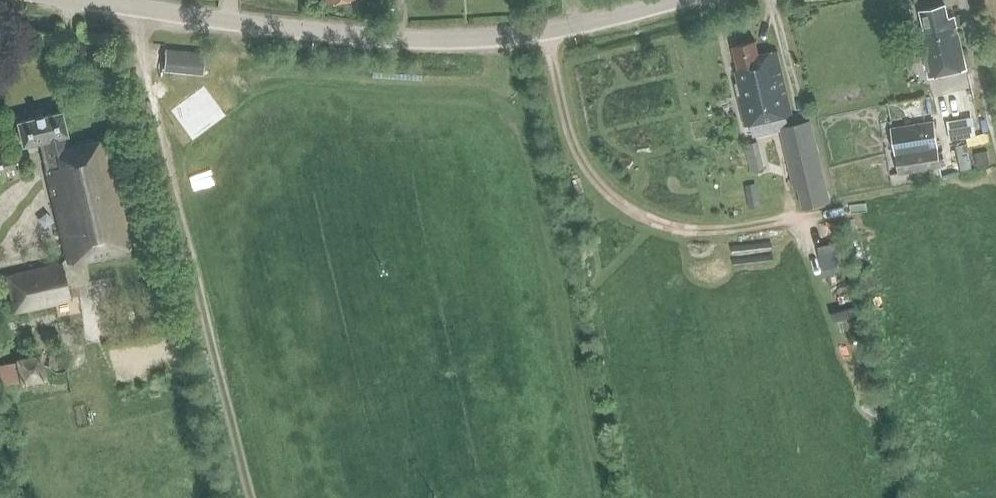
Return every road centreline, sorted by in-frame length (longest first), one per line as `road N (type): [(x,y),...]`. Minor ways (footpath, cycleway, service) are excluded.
road 1 (tertiary): [(81,0),(330,35),(445,36),(547,29),(674,0)]
road 2 (track): [(245,497),(122,5)]

